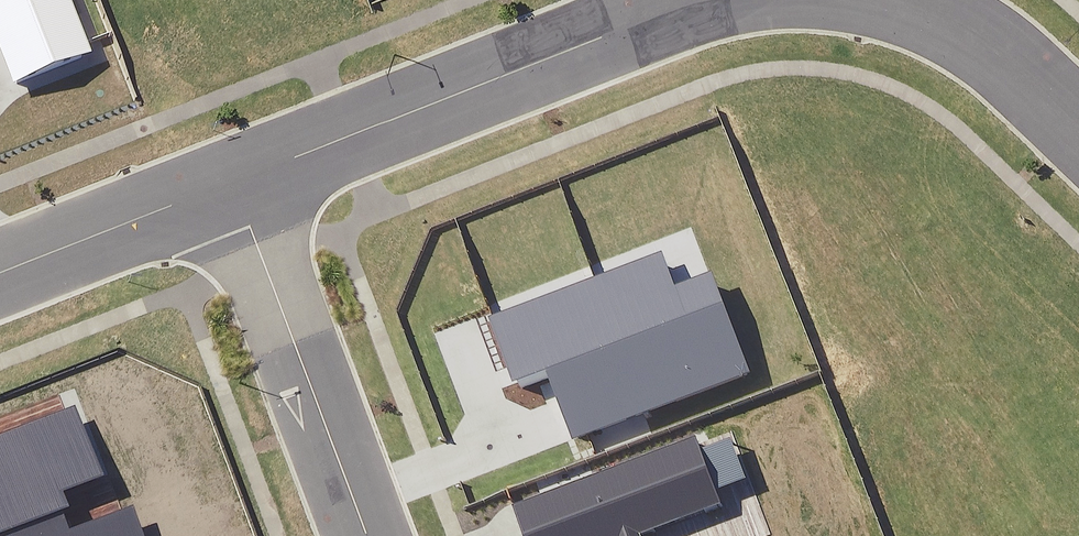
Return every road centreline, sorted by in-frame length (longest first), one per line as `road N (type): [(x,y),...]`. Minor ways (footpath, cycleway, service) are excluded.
road 1 (residential): [(213,203),(719,0)]
road 2 (residential): [(213,203),(342,535)]
road 3 (residential): [(0,285),(213,203)]
road 4 (residential): [(906,0),(1035,79),(1078,122)]

